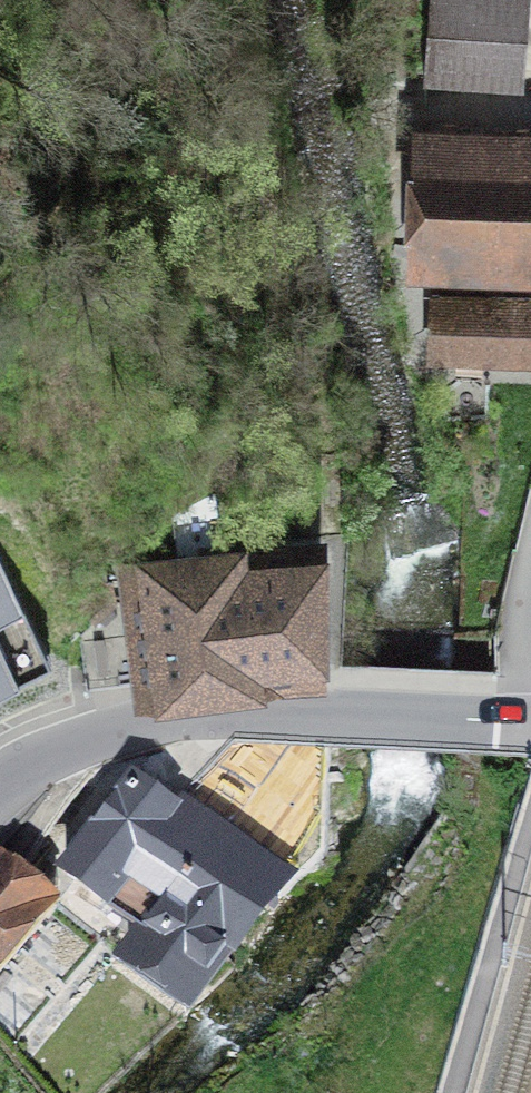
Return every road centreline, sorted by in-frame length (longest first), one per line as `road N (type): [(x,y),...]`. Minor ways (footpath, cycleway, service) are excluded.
road 1 (unclassified): [(530,723),(217,711),(119,728),(11,775)]

